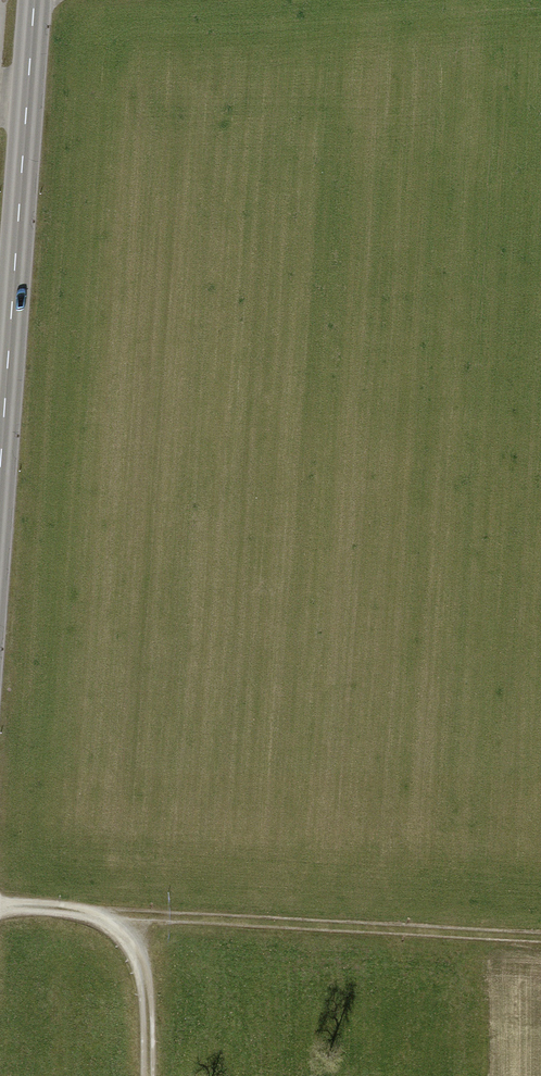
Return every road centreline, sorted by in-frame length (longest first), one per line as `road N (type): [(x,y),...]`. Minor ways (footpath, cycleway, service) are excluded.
road 1 (secondary): [(0,490),(36,0)]
road 2 (track): [(88,910),(540,934)]
road 3 (track): [(148,1075),(148,986),(128,938),(88,910),(0,903)]

